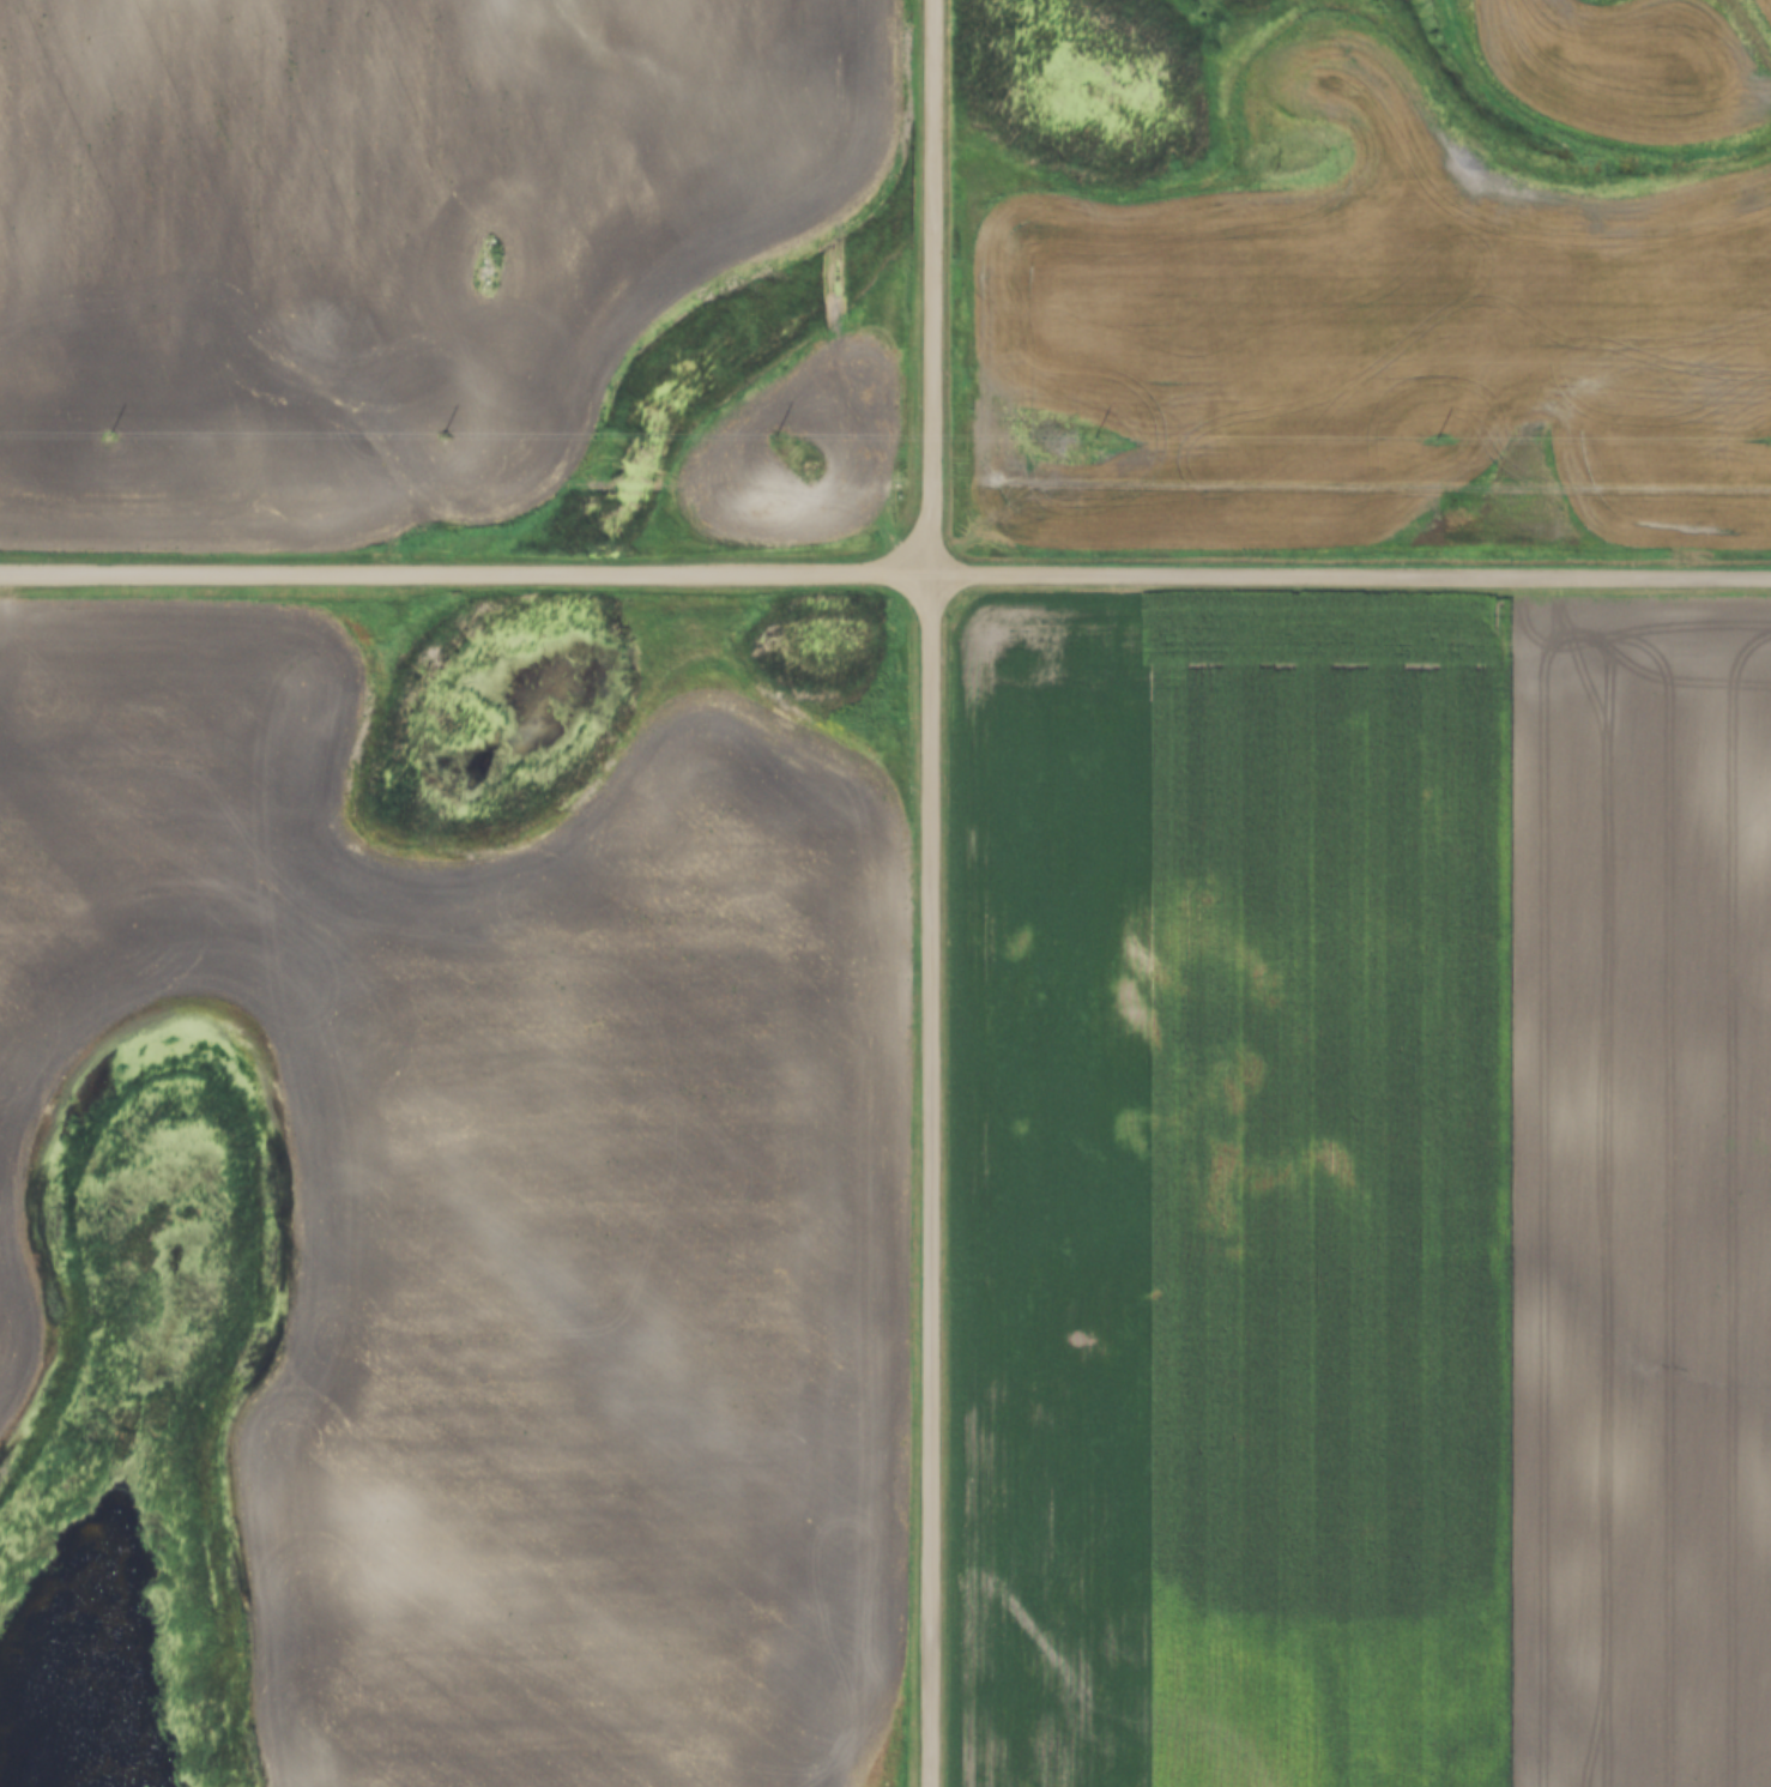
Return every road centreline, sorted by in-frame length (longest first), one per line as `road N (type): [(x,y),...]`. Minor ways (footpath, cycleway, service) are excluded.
road 1 (residential): [(940,0),(934,1786)]
road 2 (residential): [(0,577),(1770,583)]

